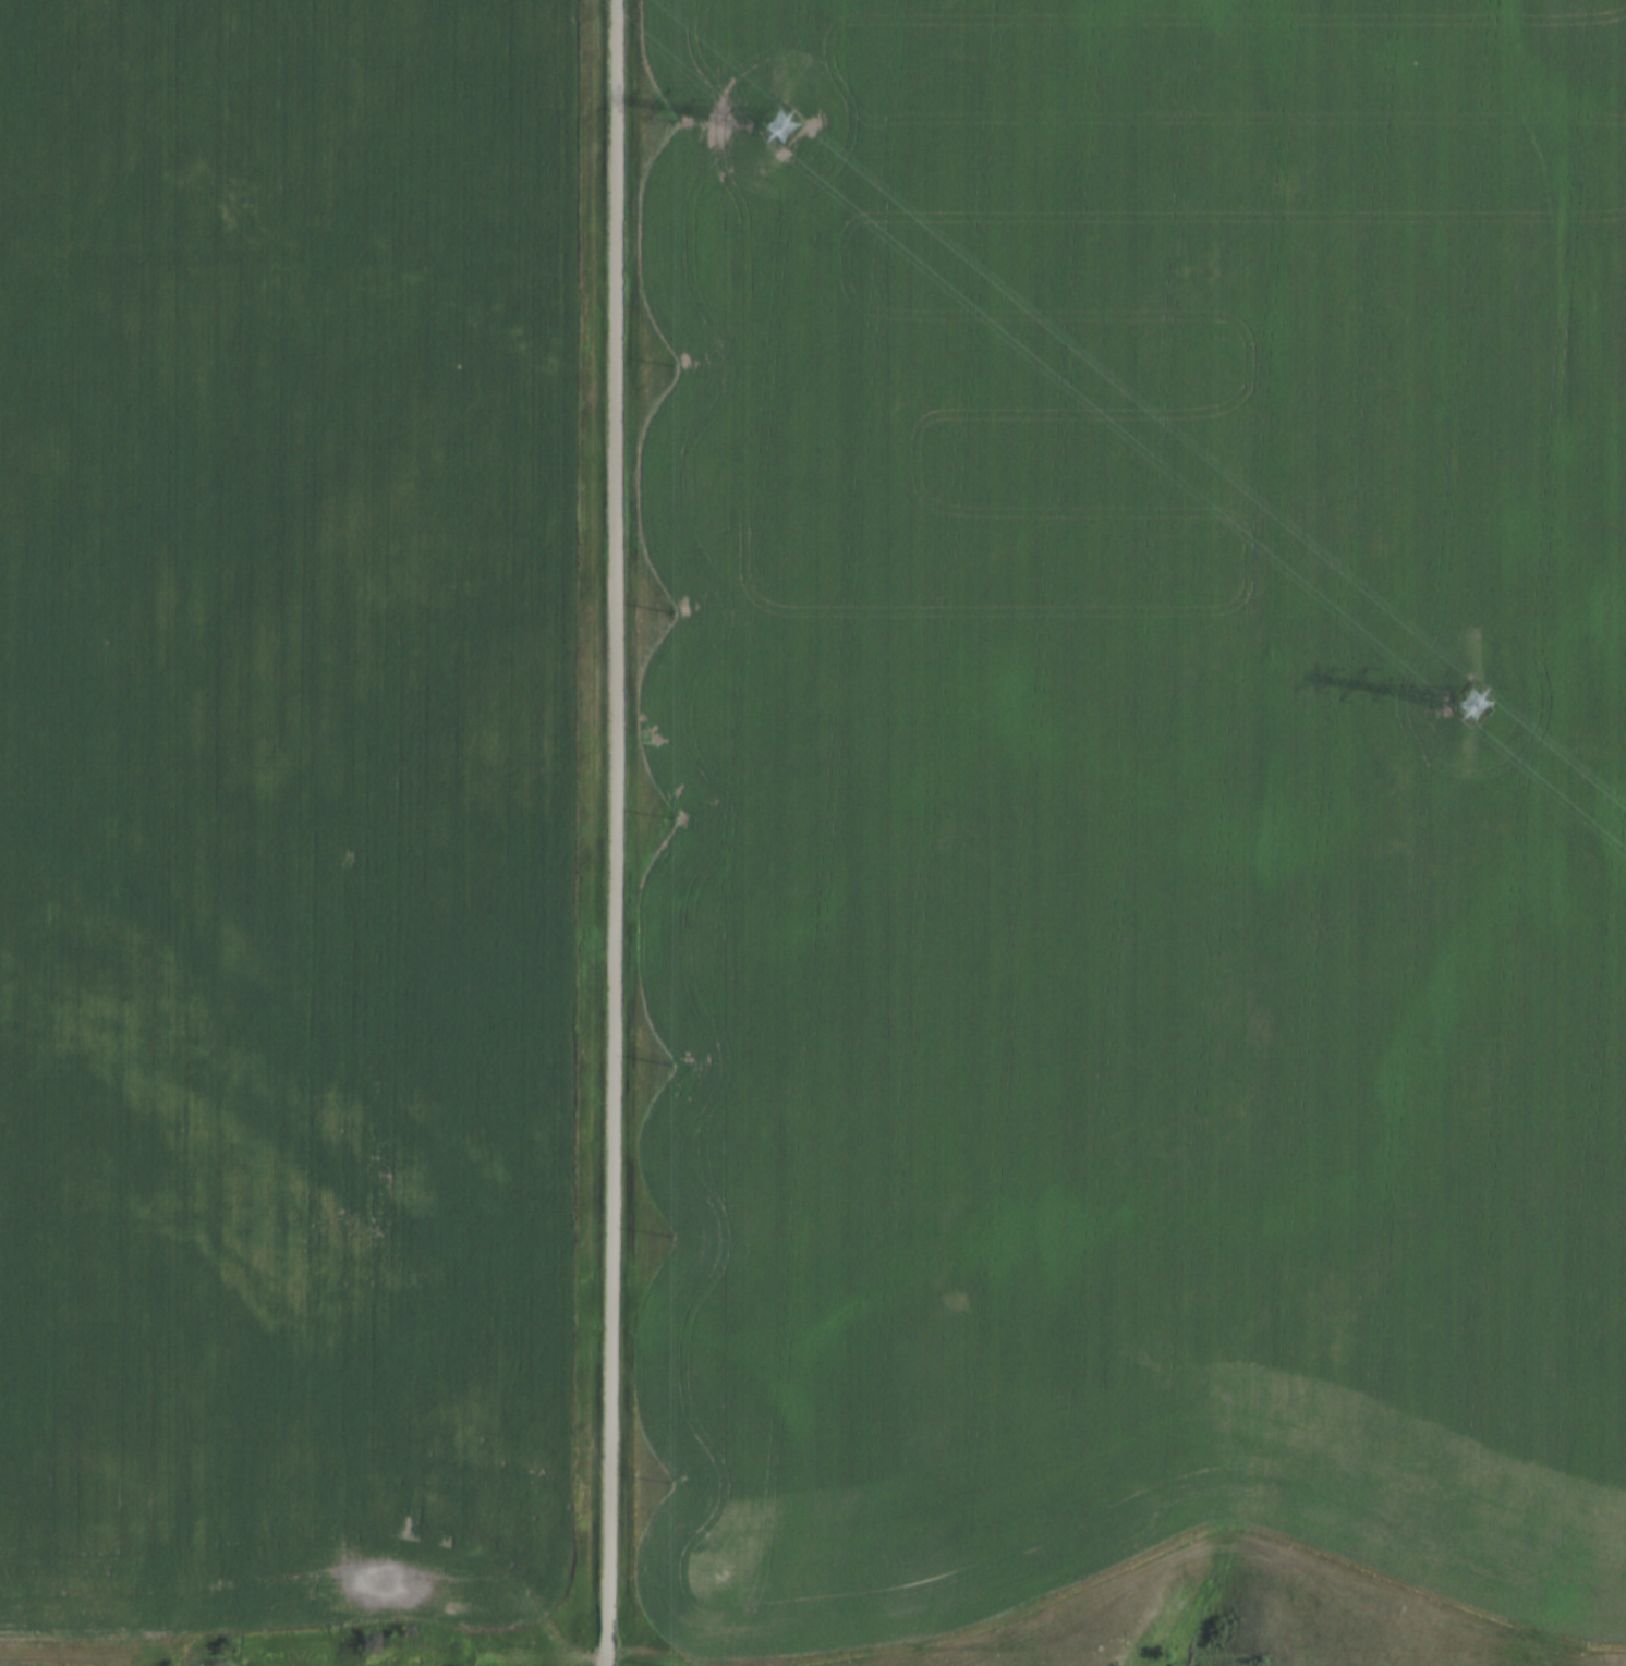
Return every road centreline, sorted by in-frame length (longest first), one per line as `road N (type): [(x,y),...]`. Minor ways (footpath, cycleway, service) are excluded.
road 1 (tertiary): [(607,1665),(615,0)]

